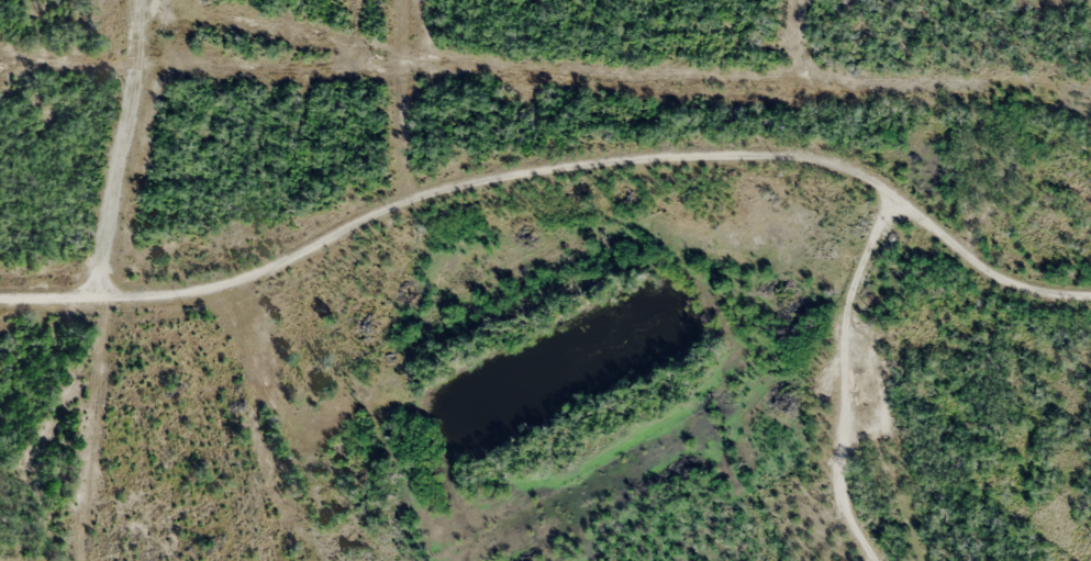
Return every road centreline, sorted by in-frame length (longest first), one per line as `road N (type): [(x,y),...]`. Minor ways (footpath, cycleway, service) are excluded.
road 1 (track): [(0,309),(99,307),(370,192),(485,166),(636,161),(835,198),(1090,311)]

